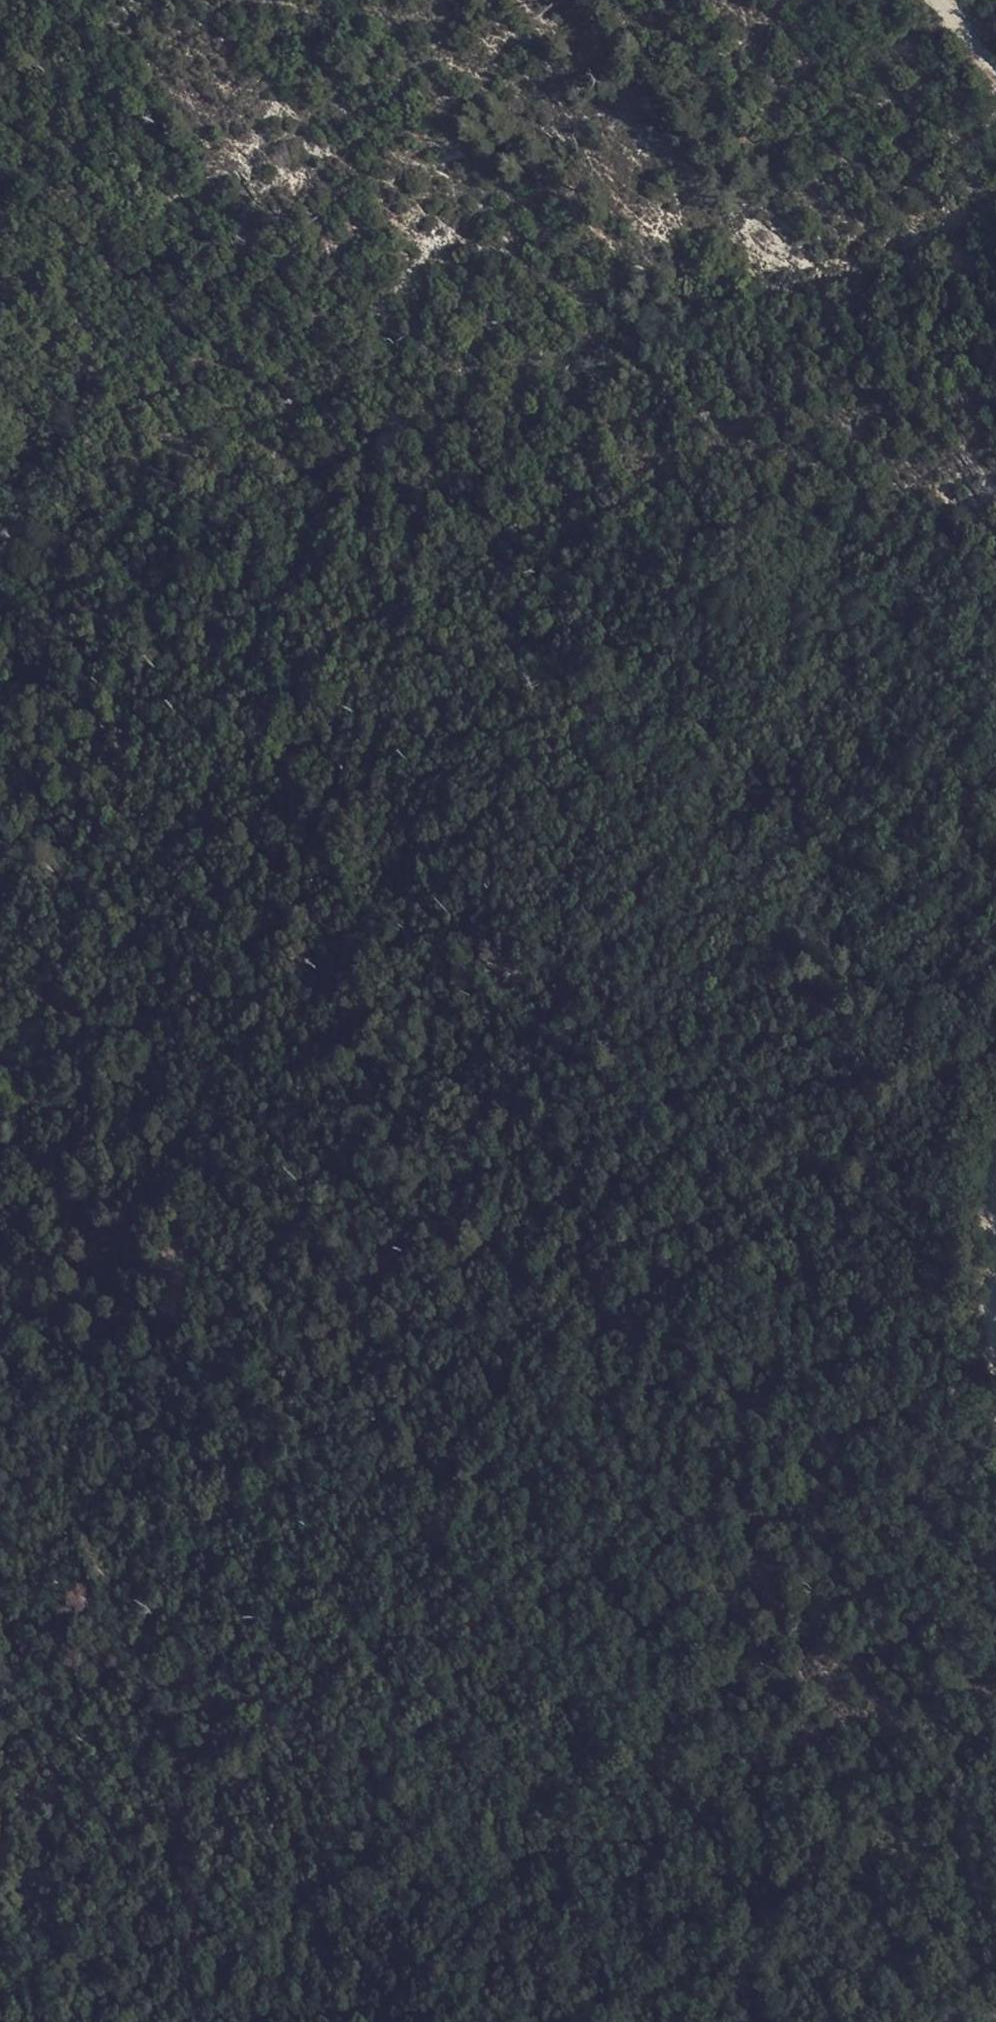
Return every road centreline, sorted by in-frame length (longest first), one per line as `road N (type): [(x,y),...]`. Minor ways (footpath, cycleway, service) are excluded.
road 1 (track): [(995,1371),(995,1249)]

